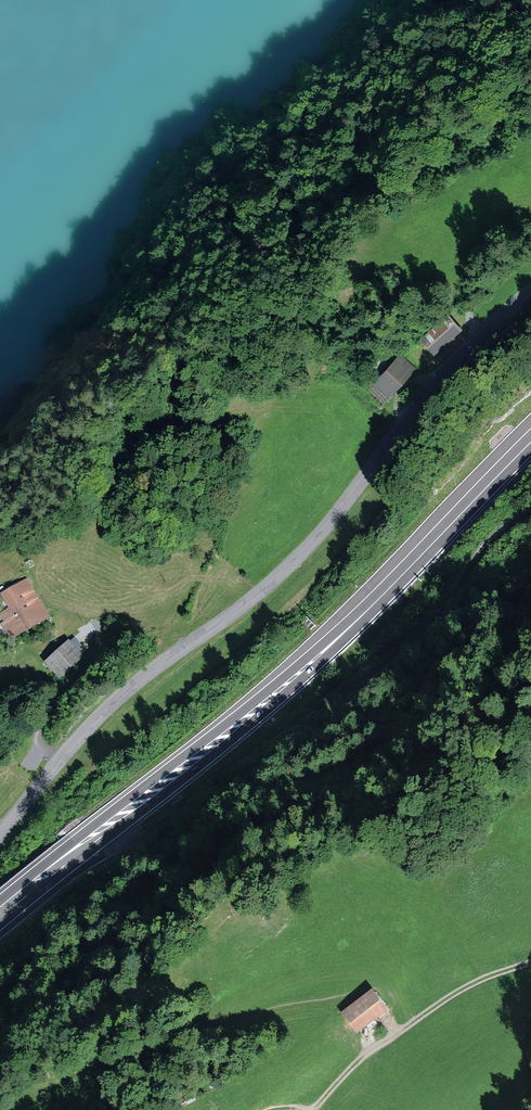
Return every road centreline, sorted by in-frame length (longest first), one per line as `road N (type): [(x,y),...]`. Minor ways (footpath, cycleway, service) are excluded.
road 1 (unclassified): [(0,835),(134,683),(278,577),(321,533),(423,395),(530,291)]
road 2 (trunk): [(0,914),(238,726),(342,633),(530,439)]
road 3 (track): [(367,1061),(460,988),(530,964)]

